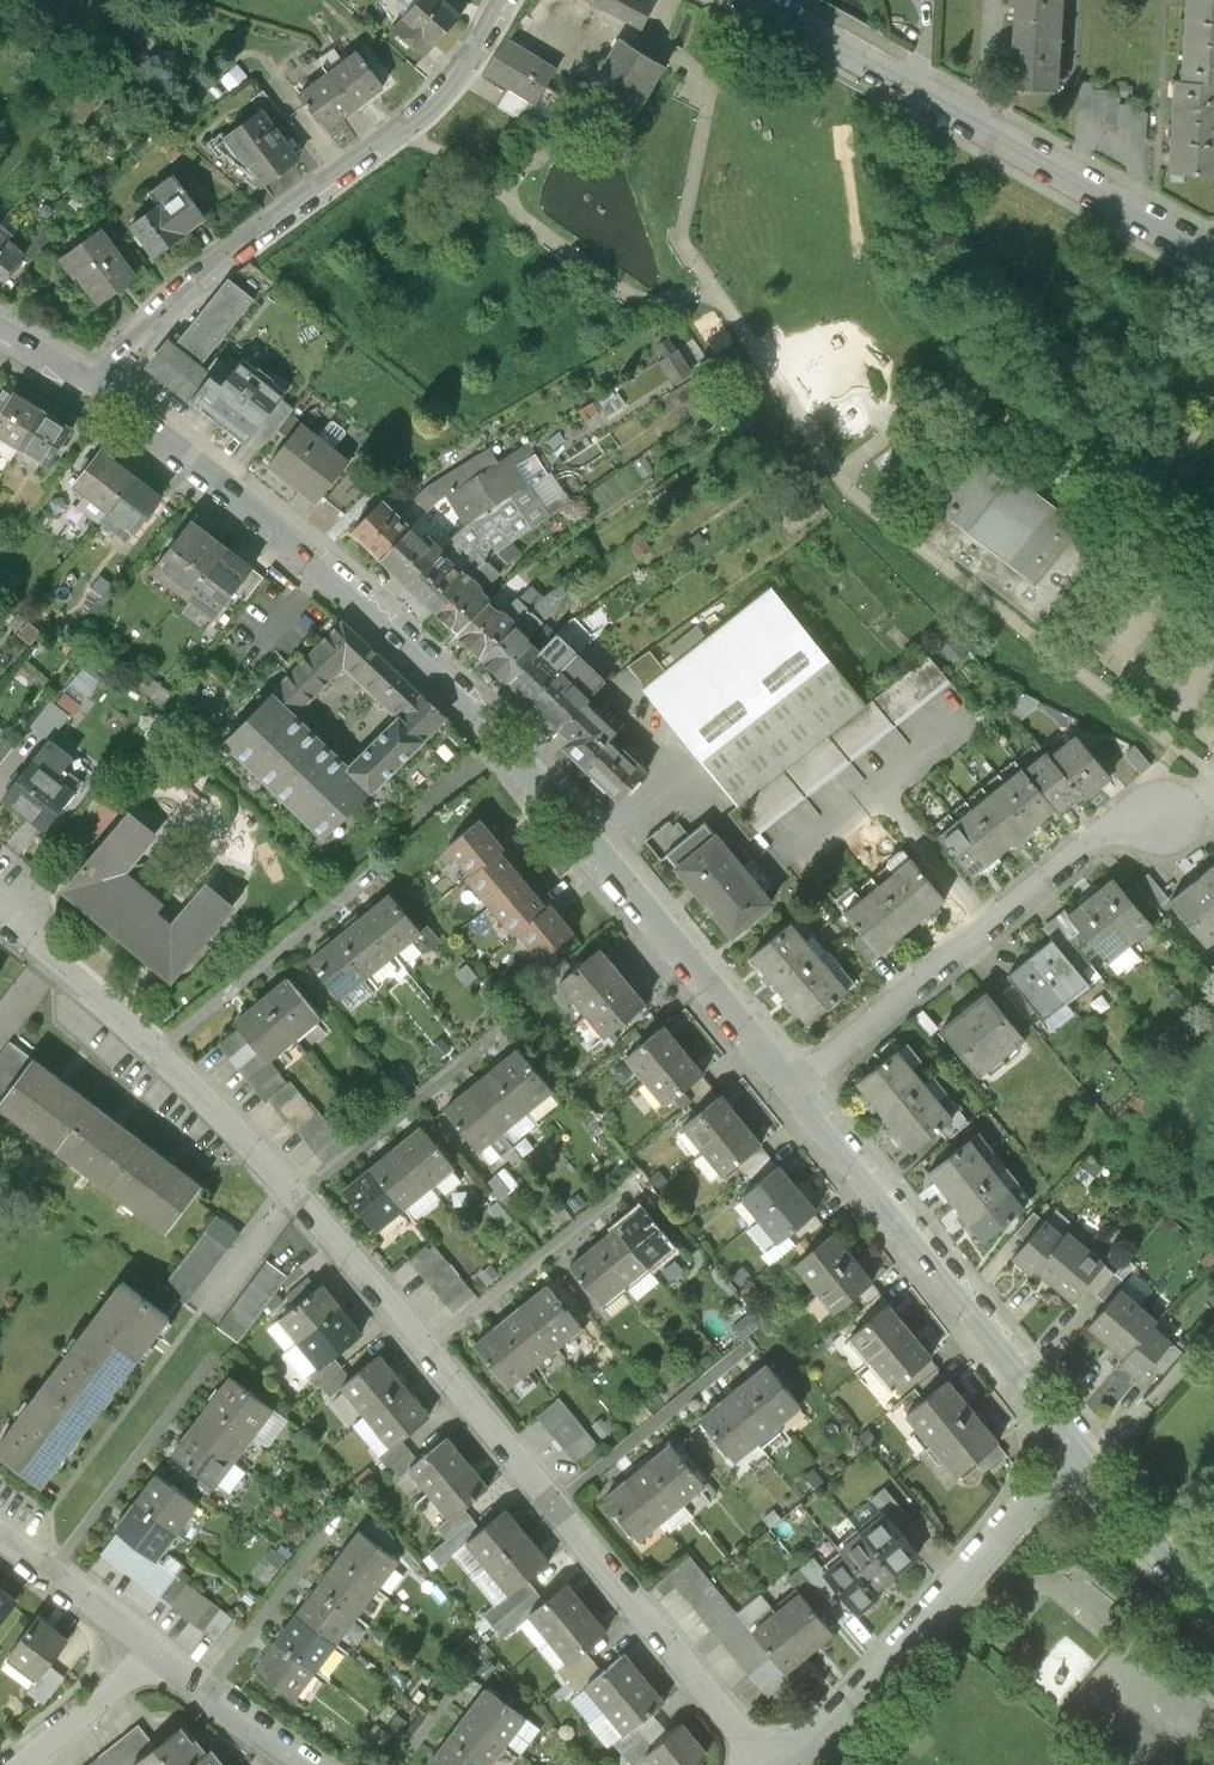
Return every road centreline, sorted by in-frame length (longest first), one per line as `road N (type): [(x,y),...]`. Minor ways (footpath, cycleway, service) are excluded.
road 1 (residential): [(0,917),(158,1052),(297,1198),(767,1764)]
road 2 (tertiary): [(94,386),(322,572),(450,692),(580,827),(791,1090)]
road 3 (residential): [(507,0),(431,109),(172,303),(94,386)]
road 4 (residential): [(760,0),(1213,259)]
road 5 (tertiary): [(791,1090),(1091,1468)]
road 6 (residential): [(791,1090),(1094,840),(1134,818),(1167,816)]
road 7 (residential): [(1091,1468),(779,1764)]
road 8 (residential): [(158,1655),(0,1538)]
road 9 (residential): [(310,1764),(158,1655)]
road 10 (tertiary): [(1091,1468),(1213,1598)]
road 11 (residential): [(158,1655),(21,1764)]

